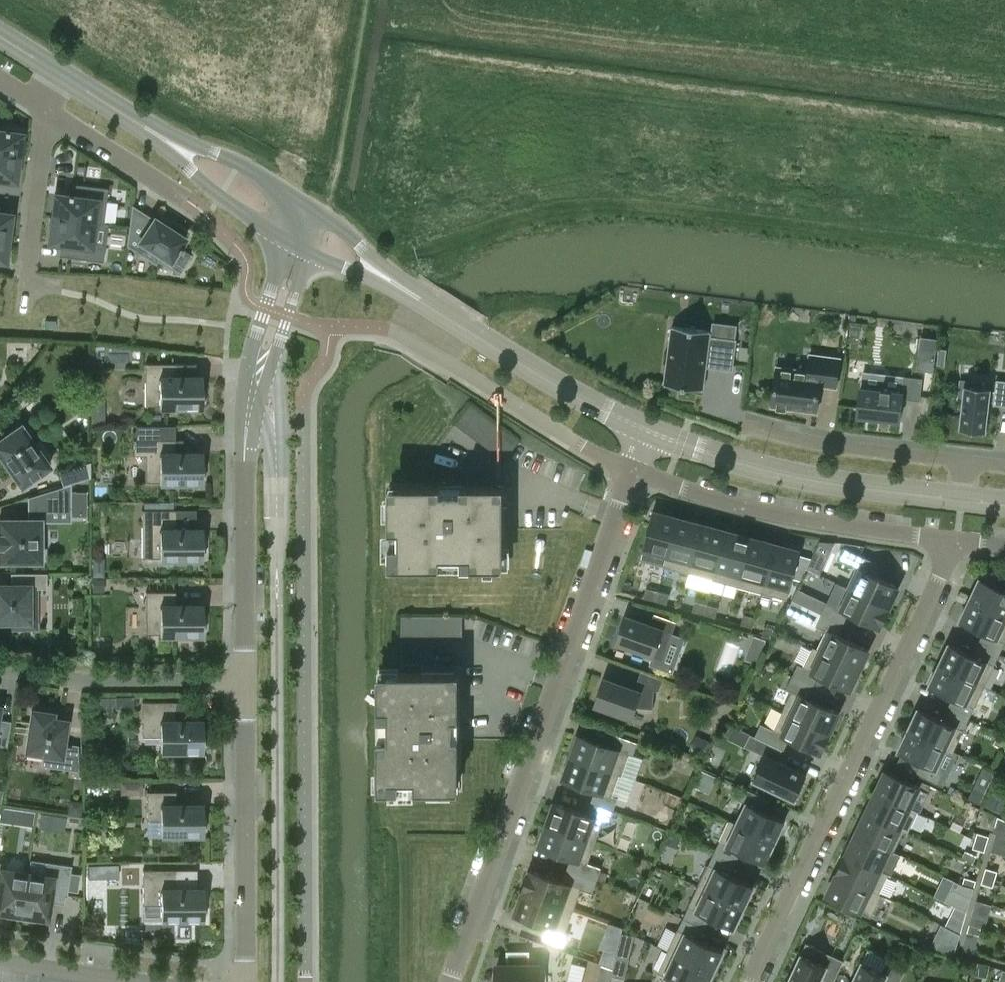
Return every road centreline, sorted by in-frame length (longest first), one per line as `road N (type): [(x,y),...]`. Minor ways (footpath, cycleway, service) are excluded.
road 1 (residential): [(455,981),(635,474)]
road 2 (residential): [(749,981),(955,542)]
road 3 (residential): [(635,474),(793,522),(955,542)]
road 4 (tertiary): [(961,497),(751,465),(653,431)]
road 5 (residential): [(242,981),(244,684)]
road 6 (tertiary): [(399,286),(578,396),(653,431)]
road 7 (residential): [(244,684),(249,410)]
road 8 (residential): [(244,684),(87,684),(0,670)]
road 9 (residential): [(747,427),(821,446),(966,464)]
road 10 (tertiary): [(317,208),(220,153),(143,123)]
road 11 (tertiary): [(143,123),(201,181),(289,241)]
road 12 (residential): [(50,109),(26,291)]
road 13 (residential): [(289,241),(252,347),(249,410)]
road 14 (residential): [(249,410),(310,251)]
road 15 (residential): [(50,109),(185,199)]
road 16 (residential): [(130,981),(0,962)]

